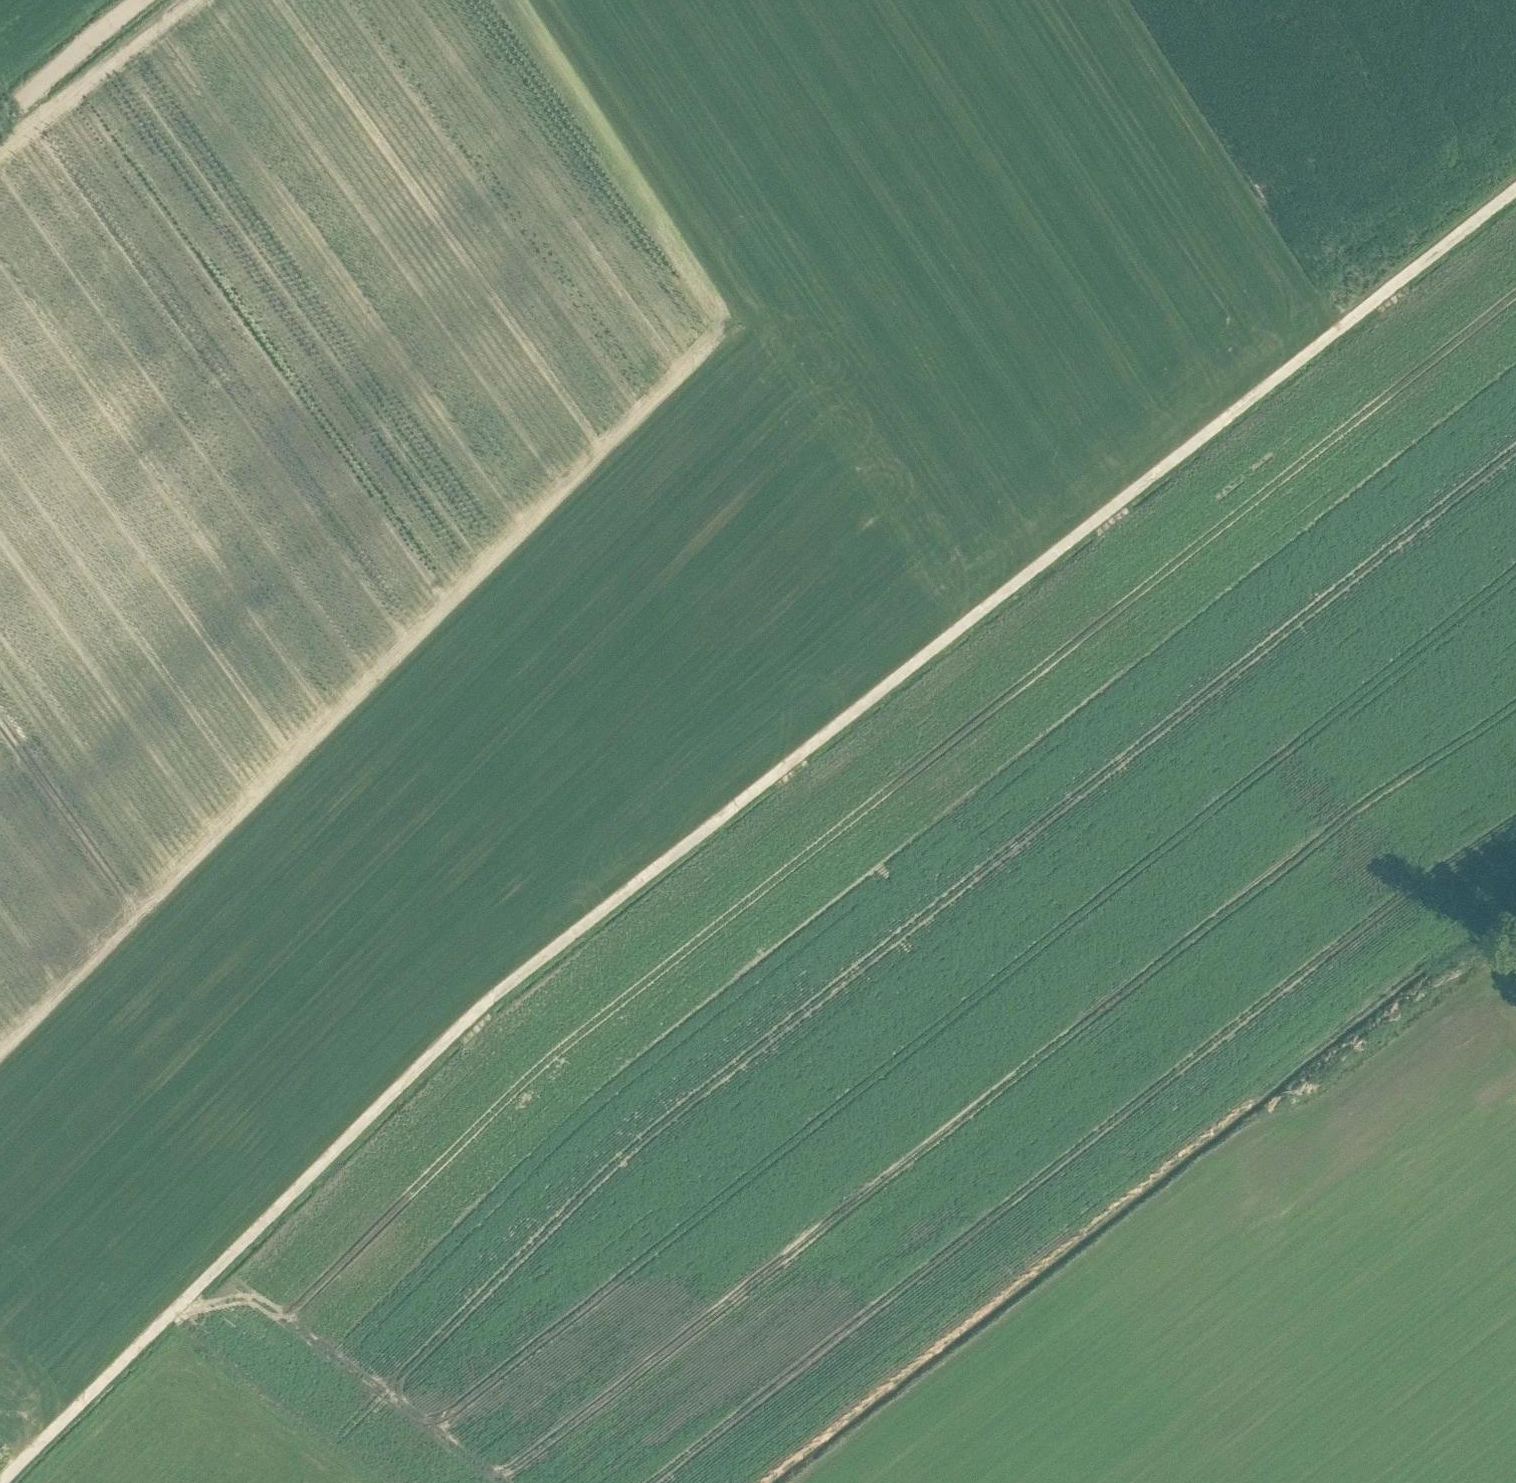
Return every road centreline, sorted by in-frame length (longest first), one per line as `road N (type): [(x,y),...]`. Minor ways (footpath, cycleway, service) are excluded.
road 1 (track): [(139,0),(0,113)]

